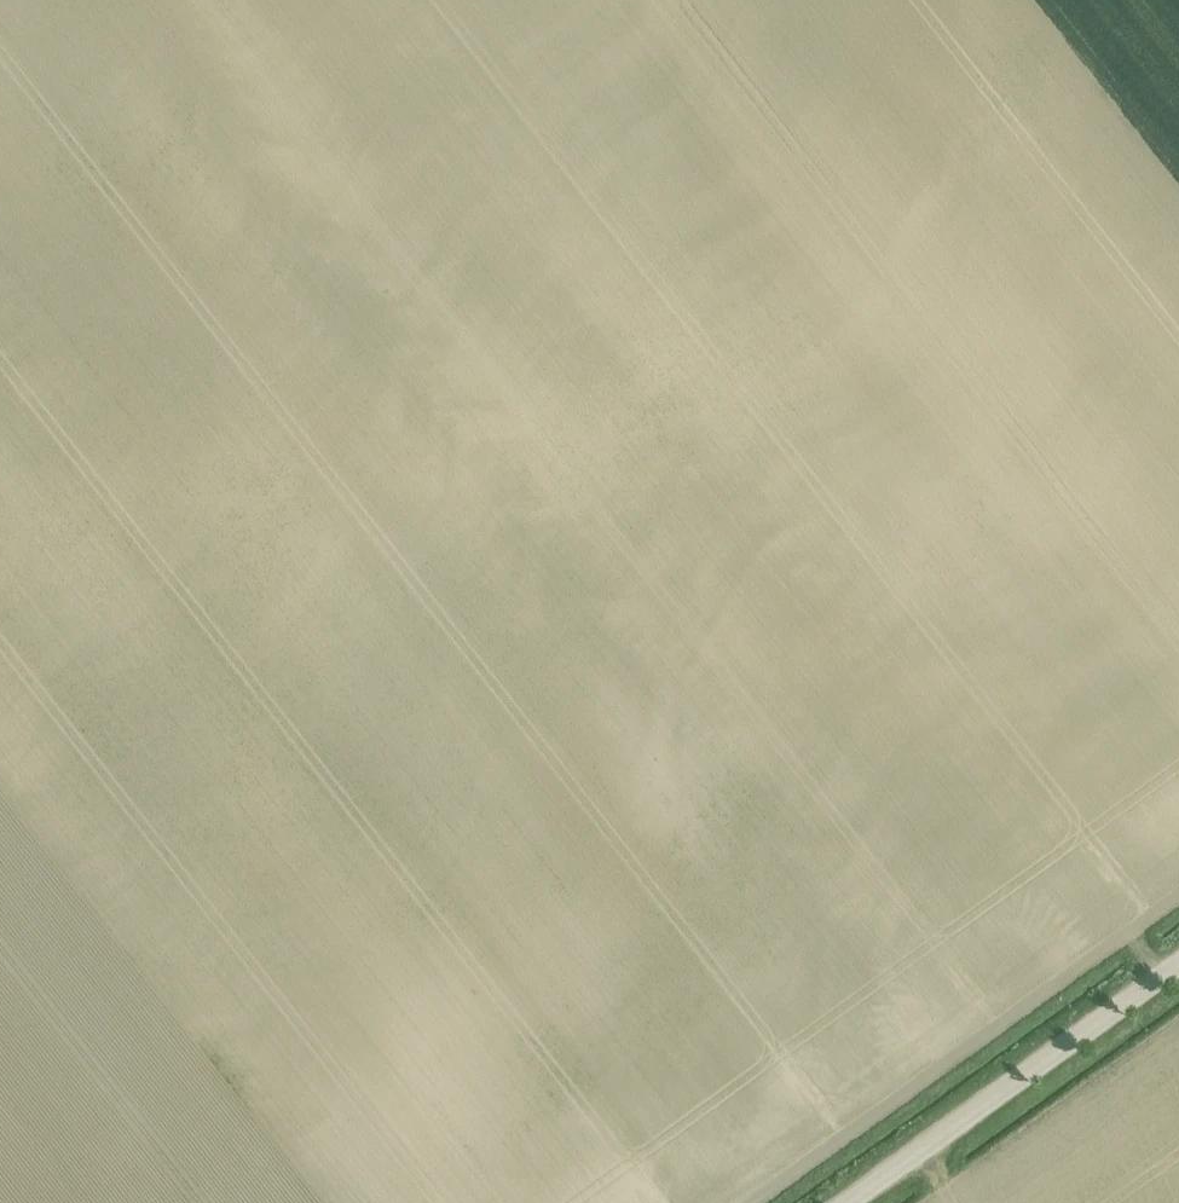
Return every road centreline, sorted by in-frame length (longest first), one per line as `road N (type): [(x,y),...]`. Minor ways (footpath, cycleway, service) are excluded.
road 1 (unclassified): [(847,1202),(1178,964)]

